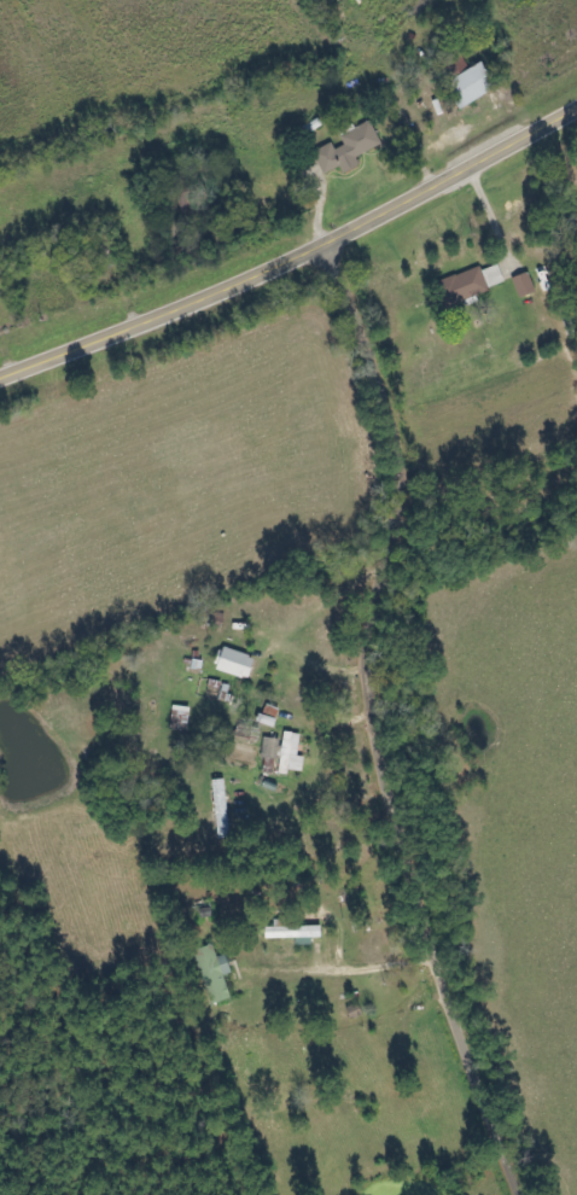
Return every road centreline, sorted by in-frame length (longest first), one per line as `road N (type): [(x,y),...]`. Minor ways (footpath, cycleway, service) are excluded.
road 1 (residential): [(518,1194),(427,938),(373,727),(365,643),(389,540),(396,457),(362,337),(320,246)]
road 2 (tertiary): [(0,372),(320,246),(576,108)]

